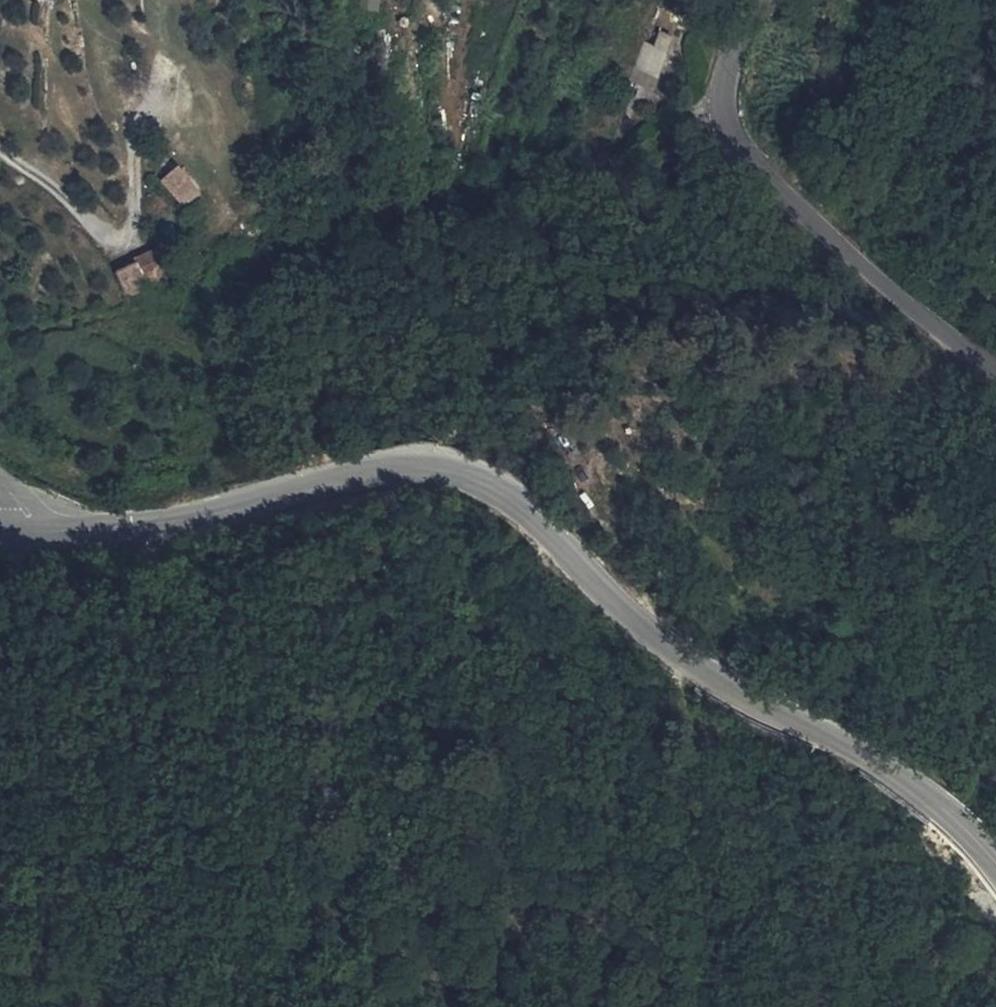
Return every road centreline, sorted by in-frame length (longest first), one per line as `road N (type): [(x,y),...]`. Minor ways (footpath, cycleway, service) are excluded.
road 1 (tertiary): [(995,854),(915,779),(742,692),(642,631),(509,486),(456,459),(404,456),(182,523),(30,531)]
road 2 (tertiary): [(762,0),(729,62),(723,99),(733,137),(780,195),(924,325),(995,376)]

